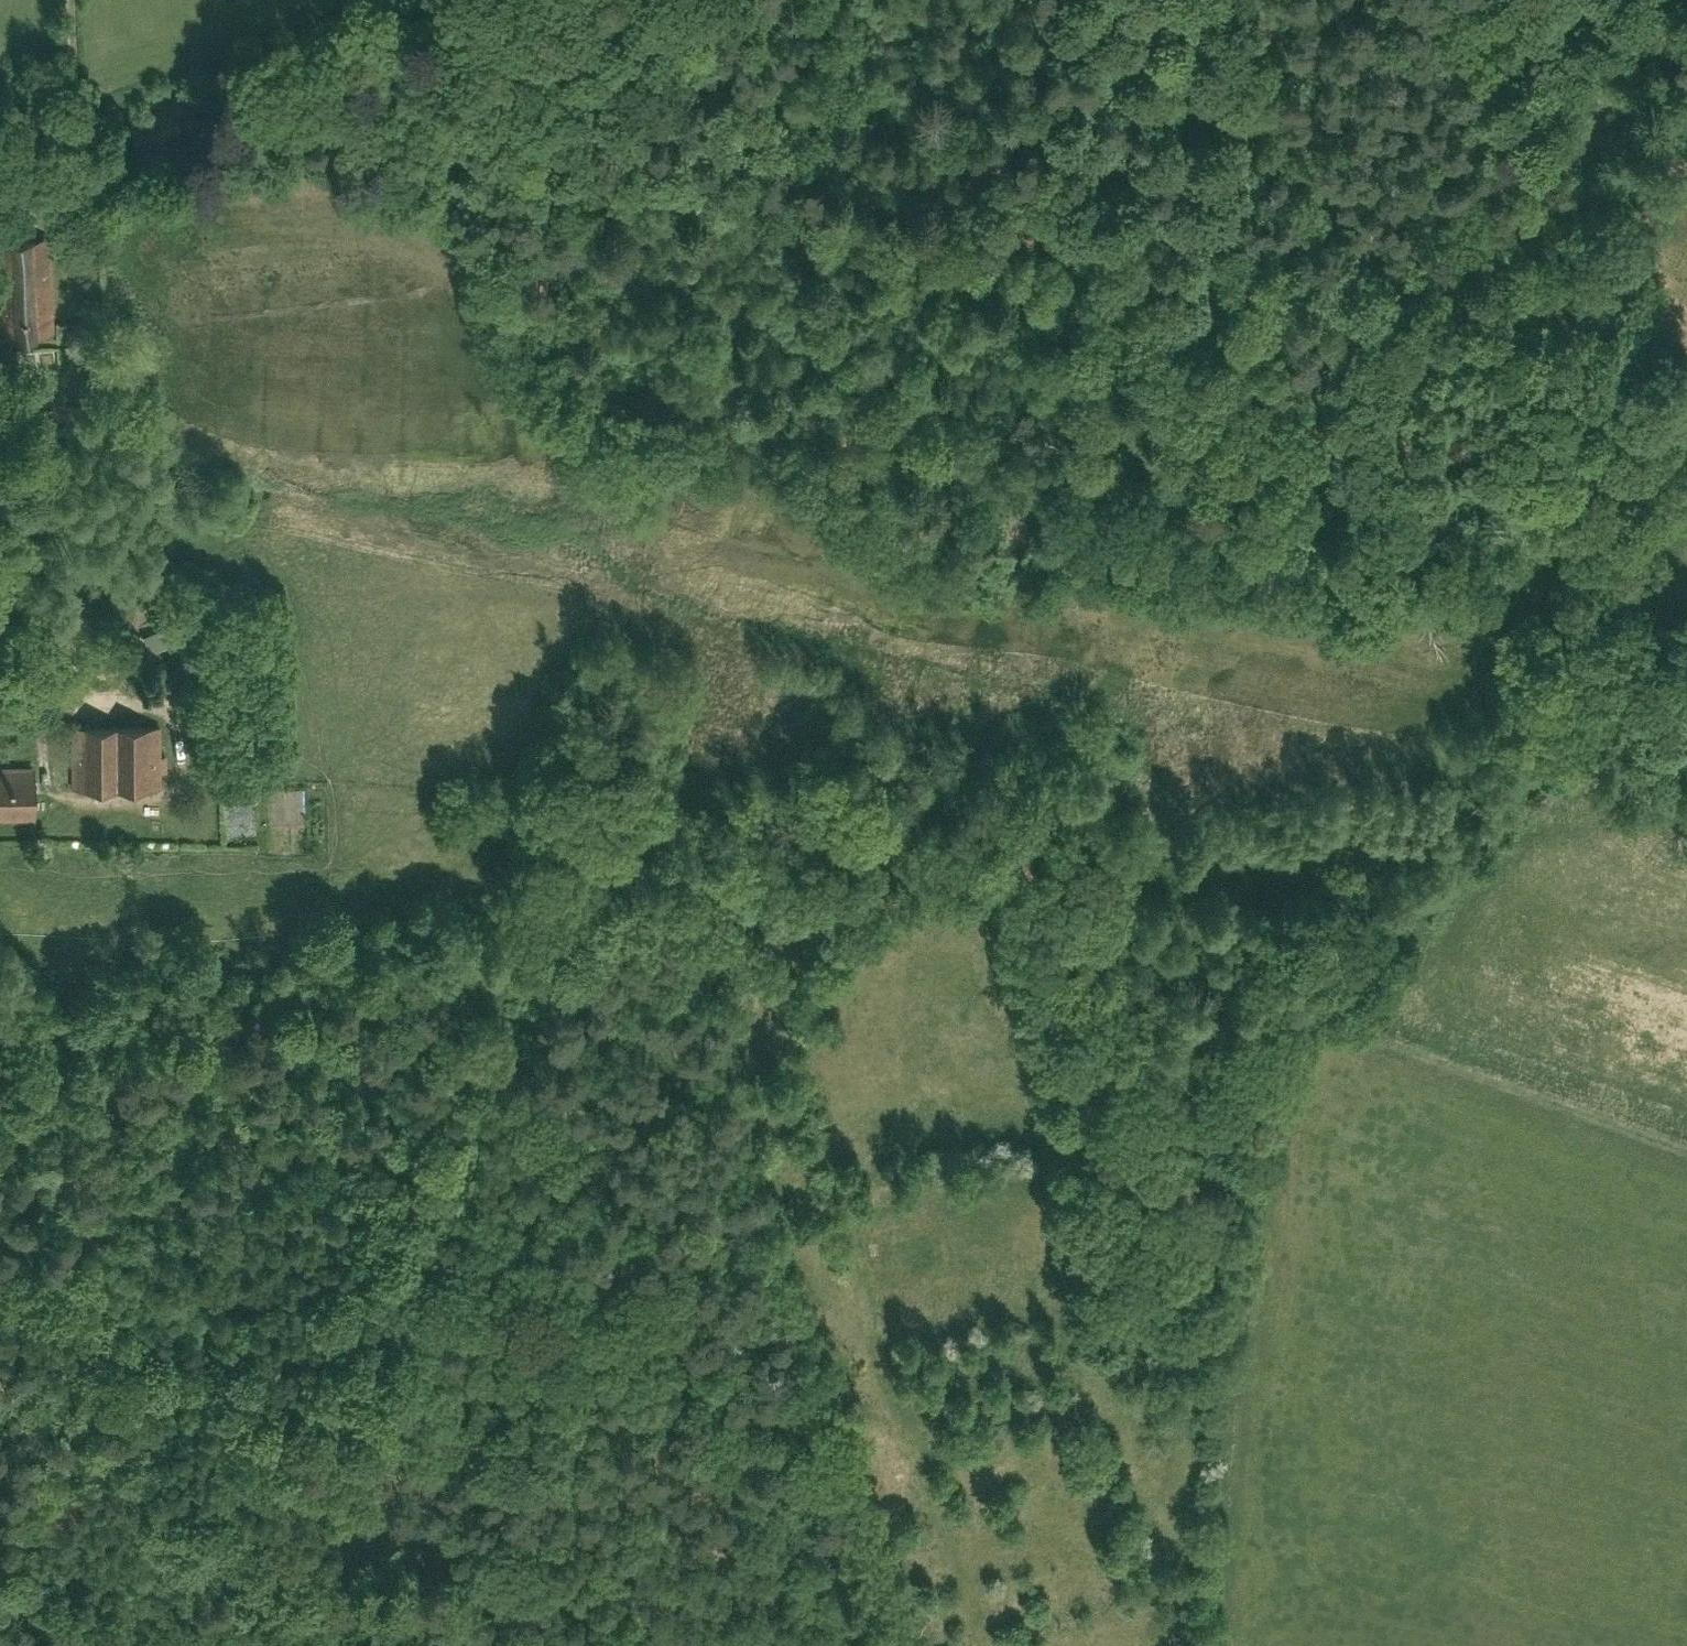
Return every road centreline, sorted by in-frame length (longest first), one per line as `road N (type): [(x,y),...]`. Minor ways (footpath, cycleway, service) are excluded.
road 1 (track): [(543,0),(250,128),(124,170),(68,180)]

